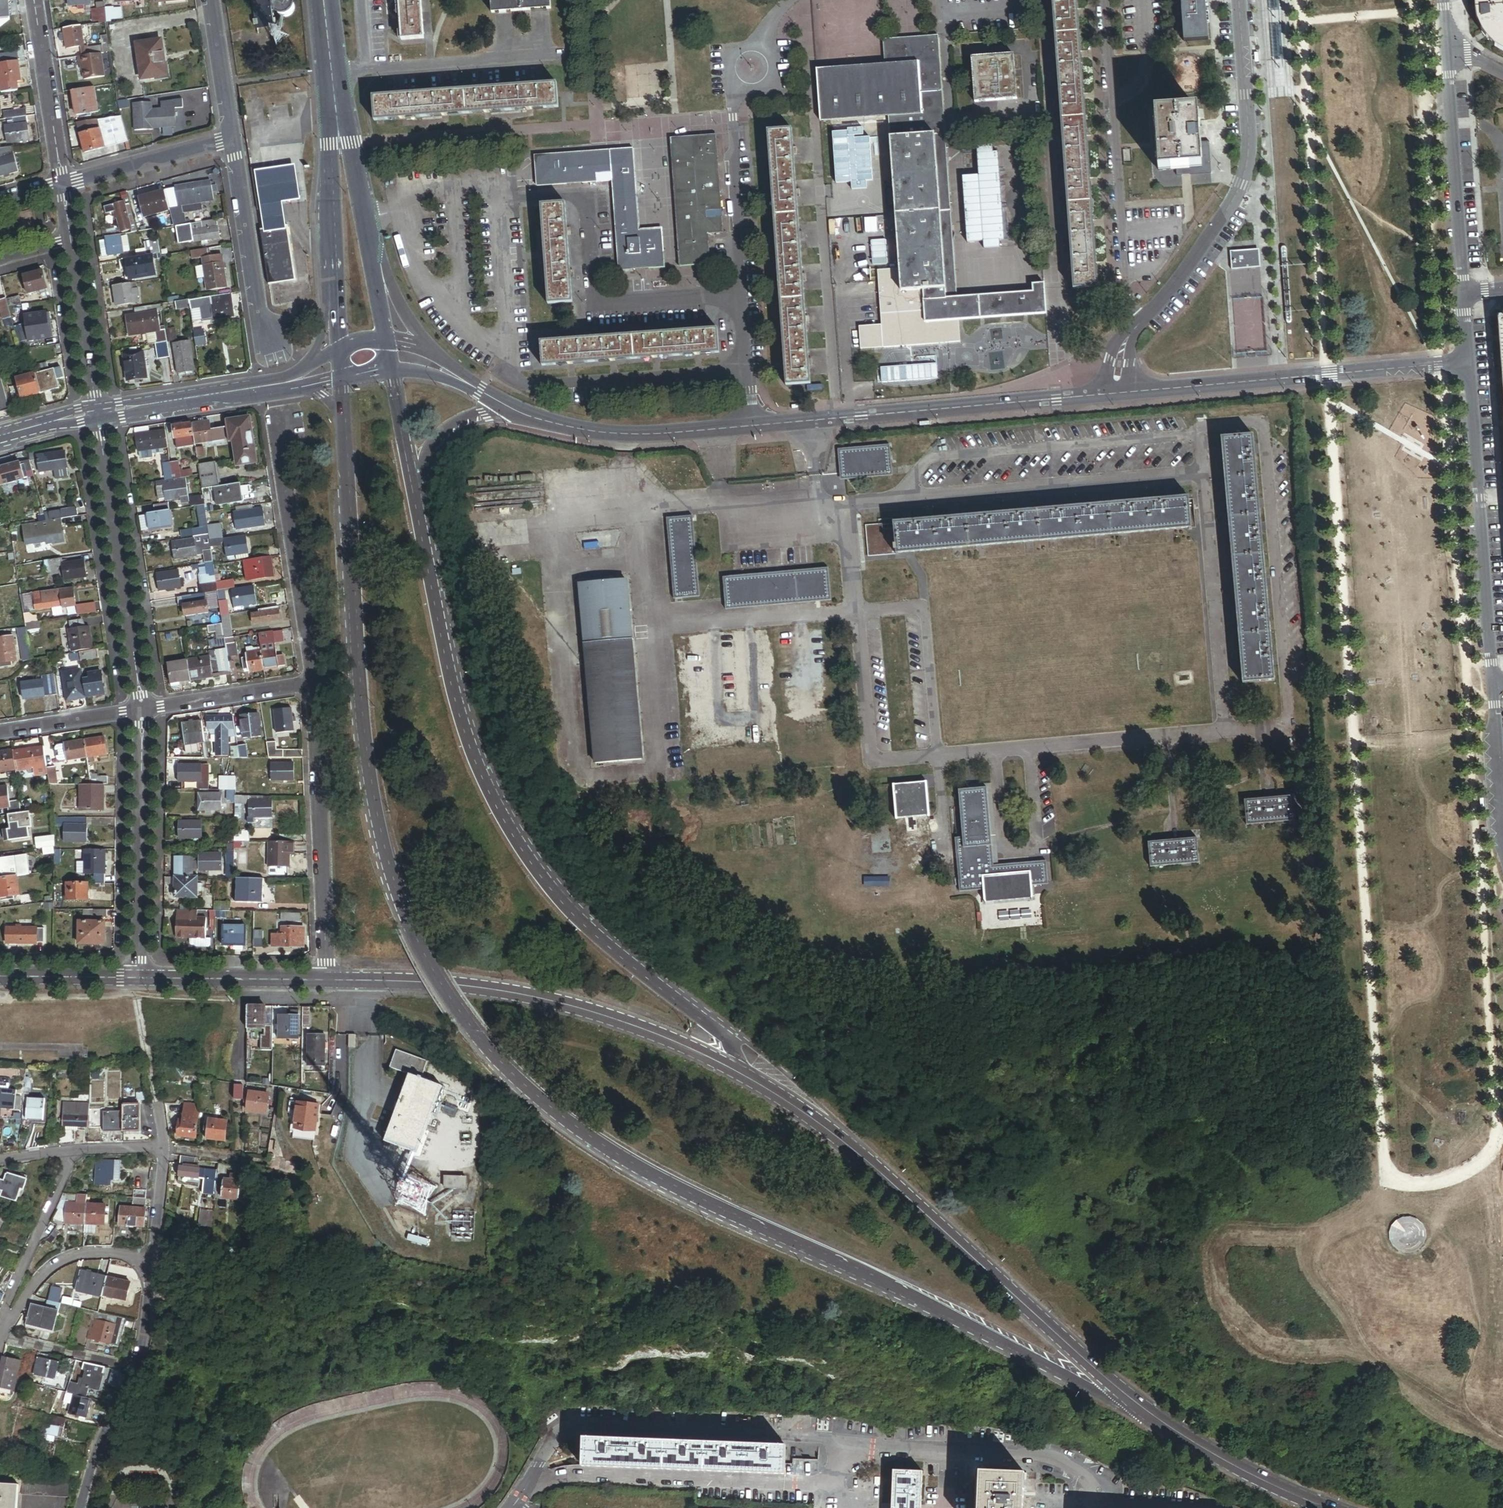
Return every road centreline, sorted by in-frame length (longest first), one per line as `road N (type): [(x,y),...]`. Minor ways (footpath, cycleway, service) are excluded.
road 1 (tertiary): [(341,413),(360,711),(382,838),(416,937),(498,1063),(633,1168),(1138,1406)]
road 2 (tertiary): [(842,1137),(750,1053),(613,952),(528,859),(494,807),(456,708),(416,504)]
road 3 (residential): [(511,1507),(555,1438),(585,1427),(823,1434),(880,1449),(1029,1454),(1082,1473),(1113,1504),(1162,1507)]
road 4 (tertiary): [(842,1137),(719,1061),(635,1026),(460,986),(328,981)]
road 5 (residential): [(741,295),(592,304),(585,194),(358,208)]
road 6 (tertiary): [(1138,1406),(842,1137)]
road 7 (residential): [(1132,332),(1185,272),(1241,184),(1249,135),(1239,0)]
road 8 (residential): [(1118,394),(752,426)]
road 9 (residential): [(1470,363),(1118,394)]
road 10 (residential): [(1105,0),(1132,332)]
road 11 (residential): [(1470,363),(1493,684)]
road 12 (residential): [(99,412),(142,710)]
road 13 (residential): [(328,981),(313,684)]
road 14 (residential): [(747,372),(525,386),(506,374),(509,351)]
road 15 (residential): [(142,710),(138,977)]
road 16 (residential): [(313,684),(281,421)]
road 17 (residential): [(81,1507),(95,1452),(142,1356),(151,1263)]
road 18 (residential): [(1449,50),(1466,294)]
road 19 (residential): [(752,426),(598,434),(520,414)]
road 20 (residential): [(331,71),(563,54)]
road 21 (residential): [(741,295),(732,72)]
road 22 (tertiary): [(1327,1507),(1190,1442),(1138,1406)]
road 23 (residential): [(273,340),(258,312),(233,137)]
road 24 (residential): [(2,1335),(13,1290),(77,1148)]
road 25 (residential): [(293,383),(99,412)]
road 26 (tertiary): [(328,981),(138,977)]
road 27 (residential): [(151,1263),(106,1251),(71,1257),(39,1280),(2,1335)]
road 28 (residential): [(34,0),(64,183)]
road 29 (residential): [(73,237),(99,412)]
road 30 (residential): [(233,137),(64,183)]
road 31 (tertiary): [(339,145),(336,320)]
road 32 (residential): [(313,684),(142,710)]
road 33 (residential): [(416,504),(423,467),(444,437),(465,420),(520,414)]
road 34 (residential): [(1493,684),(1502,840)]
road 35 (residential): [(142,710),(0,731)]
road 36 (residential): [(233,137),(210,0)]
road 37 (tertiary): [(138,977),(0,976)]
road 38 (tertiary): [(416,504),(390,370)]
road 39 (residential): [(732,72),(740,83),(760,85),(773,63),(761,47),(748,45),(731,65)]

